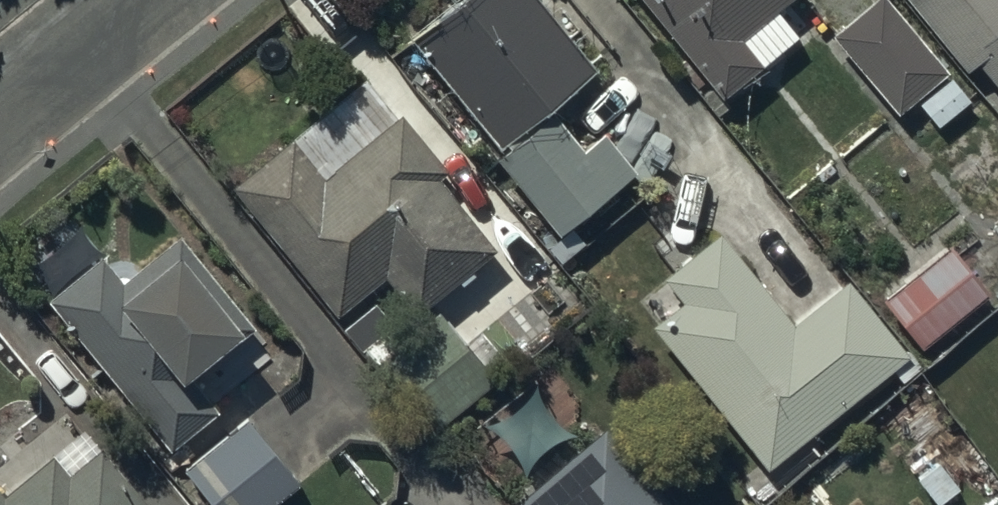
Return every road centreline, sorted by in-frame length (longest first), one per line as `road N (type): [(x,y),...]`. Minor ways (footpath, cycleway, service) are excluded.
road 1 (residential): [(158,0),(0,128)]

